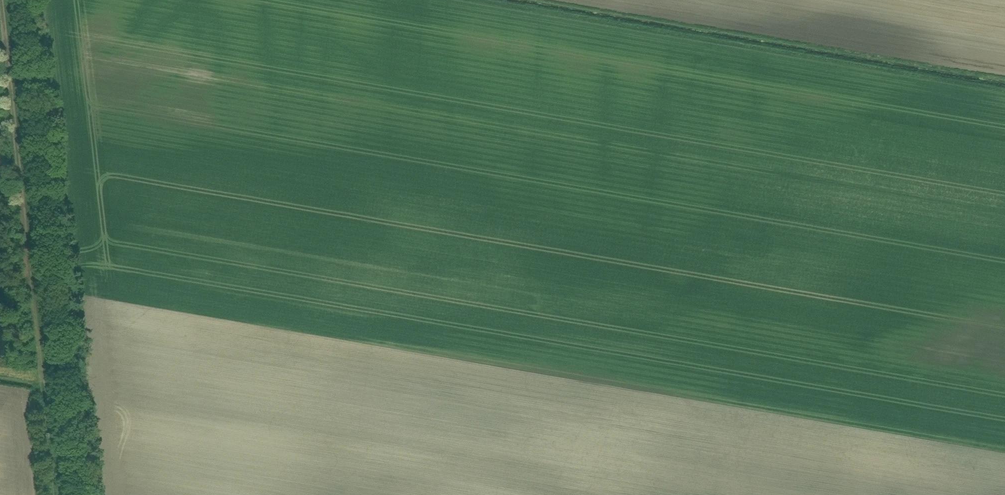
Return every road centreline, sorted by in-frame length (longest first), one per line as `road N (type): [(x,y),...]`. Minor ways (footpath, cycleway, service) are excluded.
road 1 (track): [(0,0),(56,494)]

